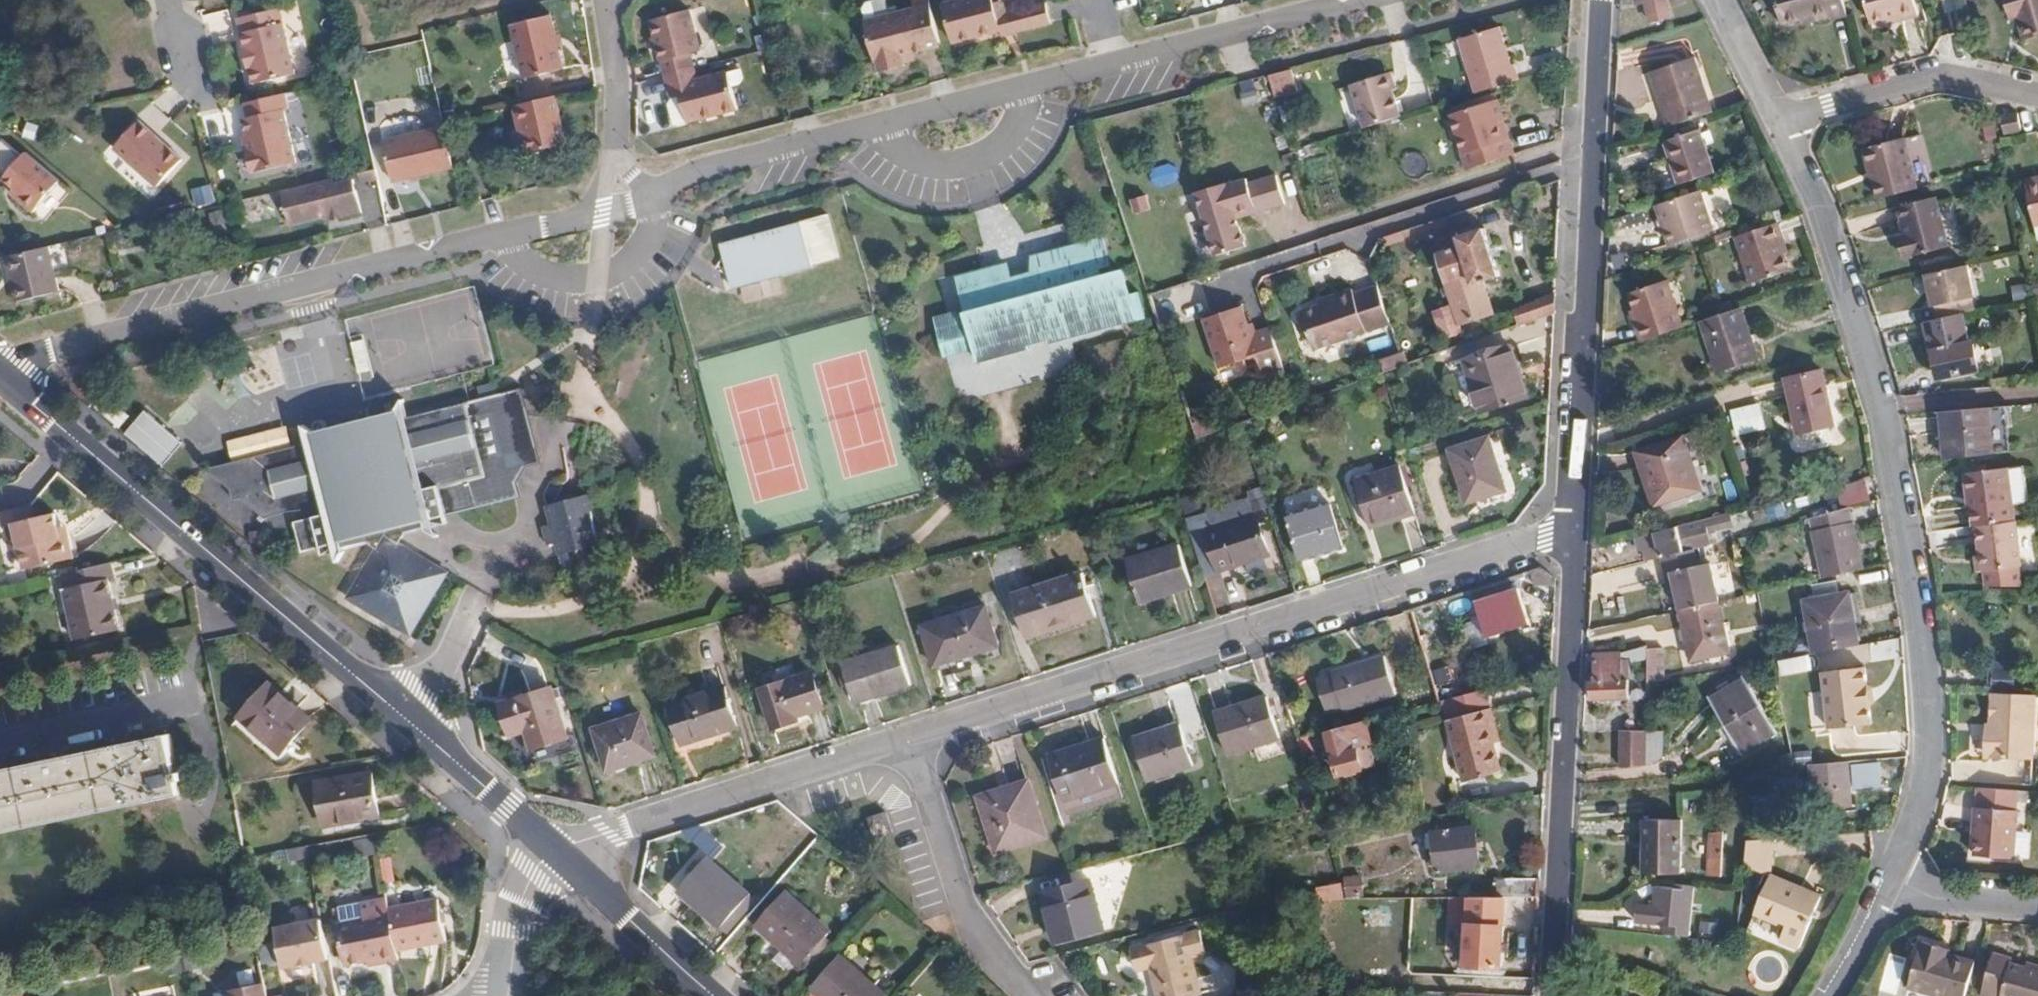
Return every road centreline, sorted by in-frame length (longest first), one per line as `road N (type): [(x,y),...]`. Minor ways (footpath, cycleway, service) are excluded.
road 1 (residential): [(1363,0),(723,165),(635,207),(23,358),(6,380)]
road 2 (residential): [(1779,120),(1865,341),(1913,588),(1929,753),(1919,815),(1895,875)]
road 3 (secondary): [(6,380),(559,857)]
road 4 (residential): [(1571,538),(1527,539),(907,737)]
road 5 (residential): [(1601,0),(1571,538)]
road 6 (residential): [(1571,538),(1549,995)]
road 7 (residential): [(907,737),(629,824),(559,857)]
road 8 (residential): [(907,737),(956,893),(989,948),(1033,995)]
road 9 (residential): [(1779,120),(1942,77),(2037,93)]
road 10 (secondary): [(559,857),(716,995)]
road 11 (residential): [(506,995),(518,906),(535,874),(559,857)]
road 12 (residential): [(1895,875),(1948,903),(2037,906)]
road 13 (residential): [(1895,875),(1830,995)]
road 14 (residential): [(1716,0),(1779,120)]

